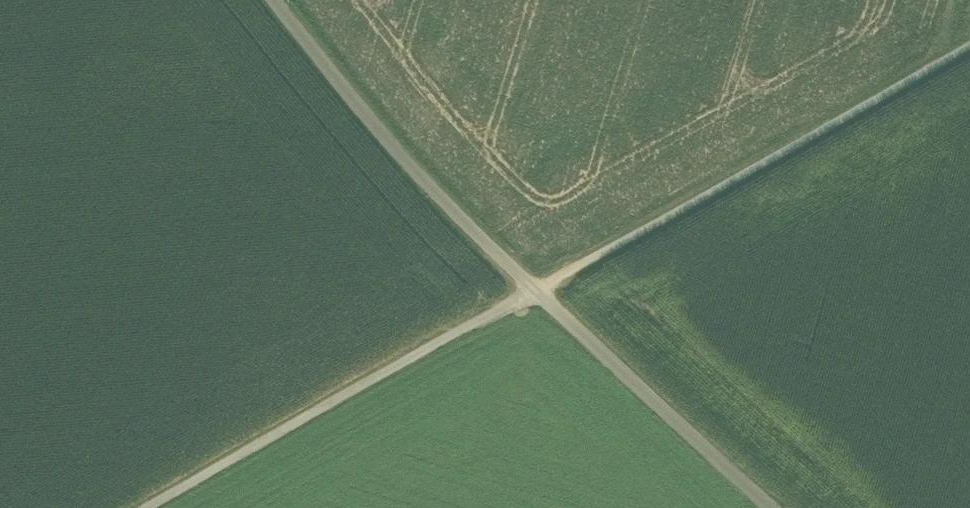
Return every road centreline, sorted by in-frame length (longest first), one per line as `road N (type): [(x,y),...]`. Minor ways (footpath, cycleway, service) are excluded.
road 1 (track): [(969,48),(145,507)]
road 2 (unclassified): [(769,507),(409,168),(275,0)]

